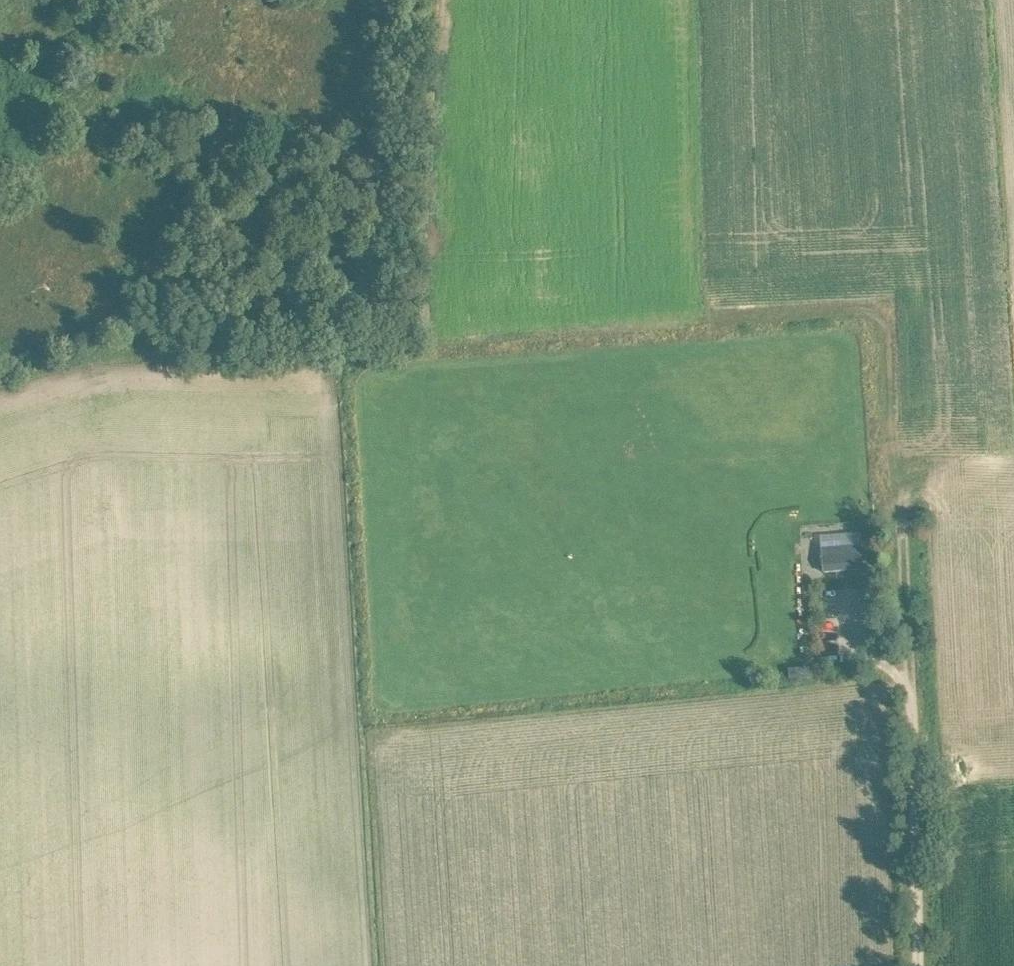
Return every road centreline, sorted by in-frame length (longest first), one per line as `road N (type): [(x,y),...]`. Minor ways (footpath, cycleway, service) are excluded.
road 1 (track): [(919,965),(906,517)]
road 2 (track): [(911,685),(843,614),(836,584)]

